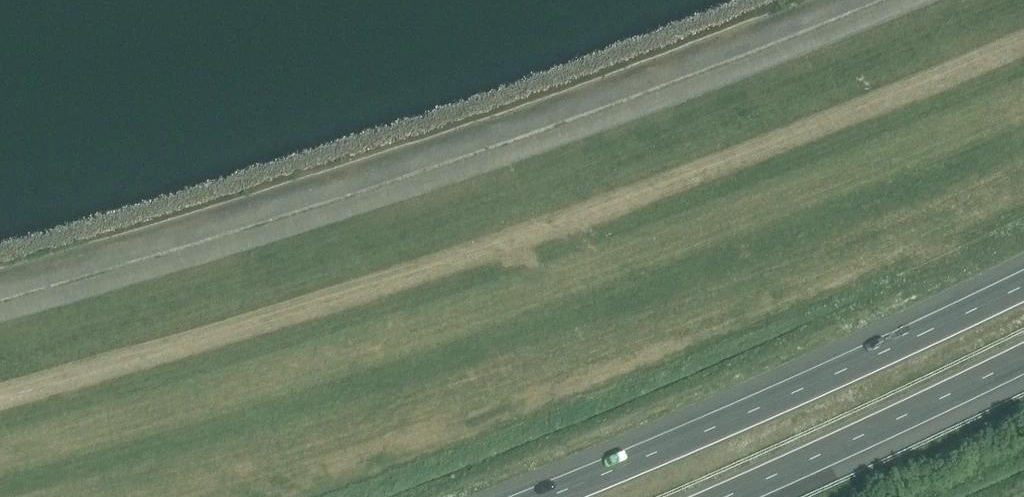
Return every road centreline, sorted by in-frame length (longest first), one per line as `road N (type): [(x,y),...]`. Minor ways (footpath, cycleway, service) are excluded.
road 1 (track): [(0,392),(303,306),(841,119),(1023,40)]
road 2 (motorway): [(1023,285),(547,496)]
road 3 (motorway): [(727,496),(1023,357)]

